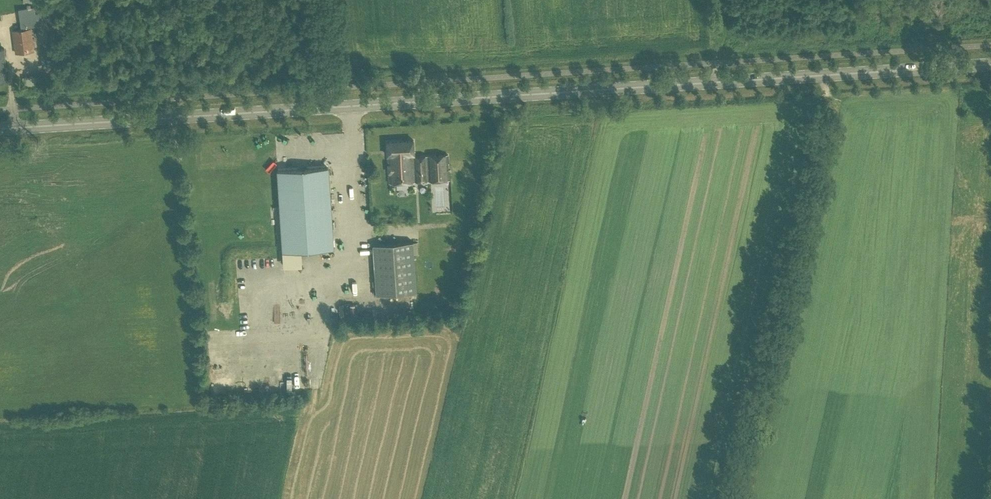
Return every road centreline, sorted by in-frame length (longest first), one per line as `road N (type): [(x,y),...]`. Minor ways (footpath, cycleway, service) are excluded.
road 1 (secondary): [(0,131),(990,65)]
road 2 (track): [(738,498),(825,104),(824,76)]

